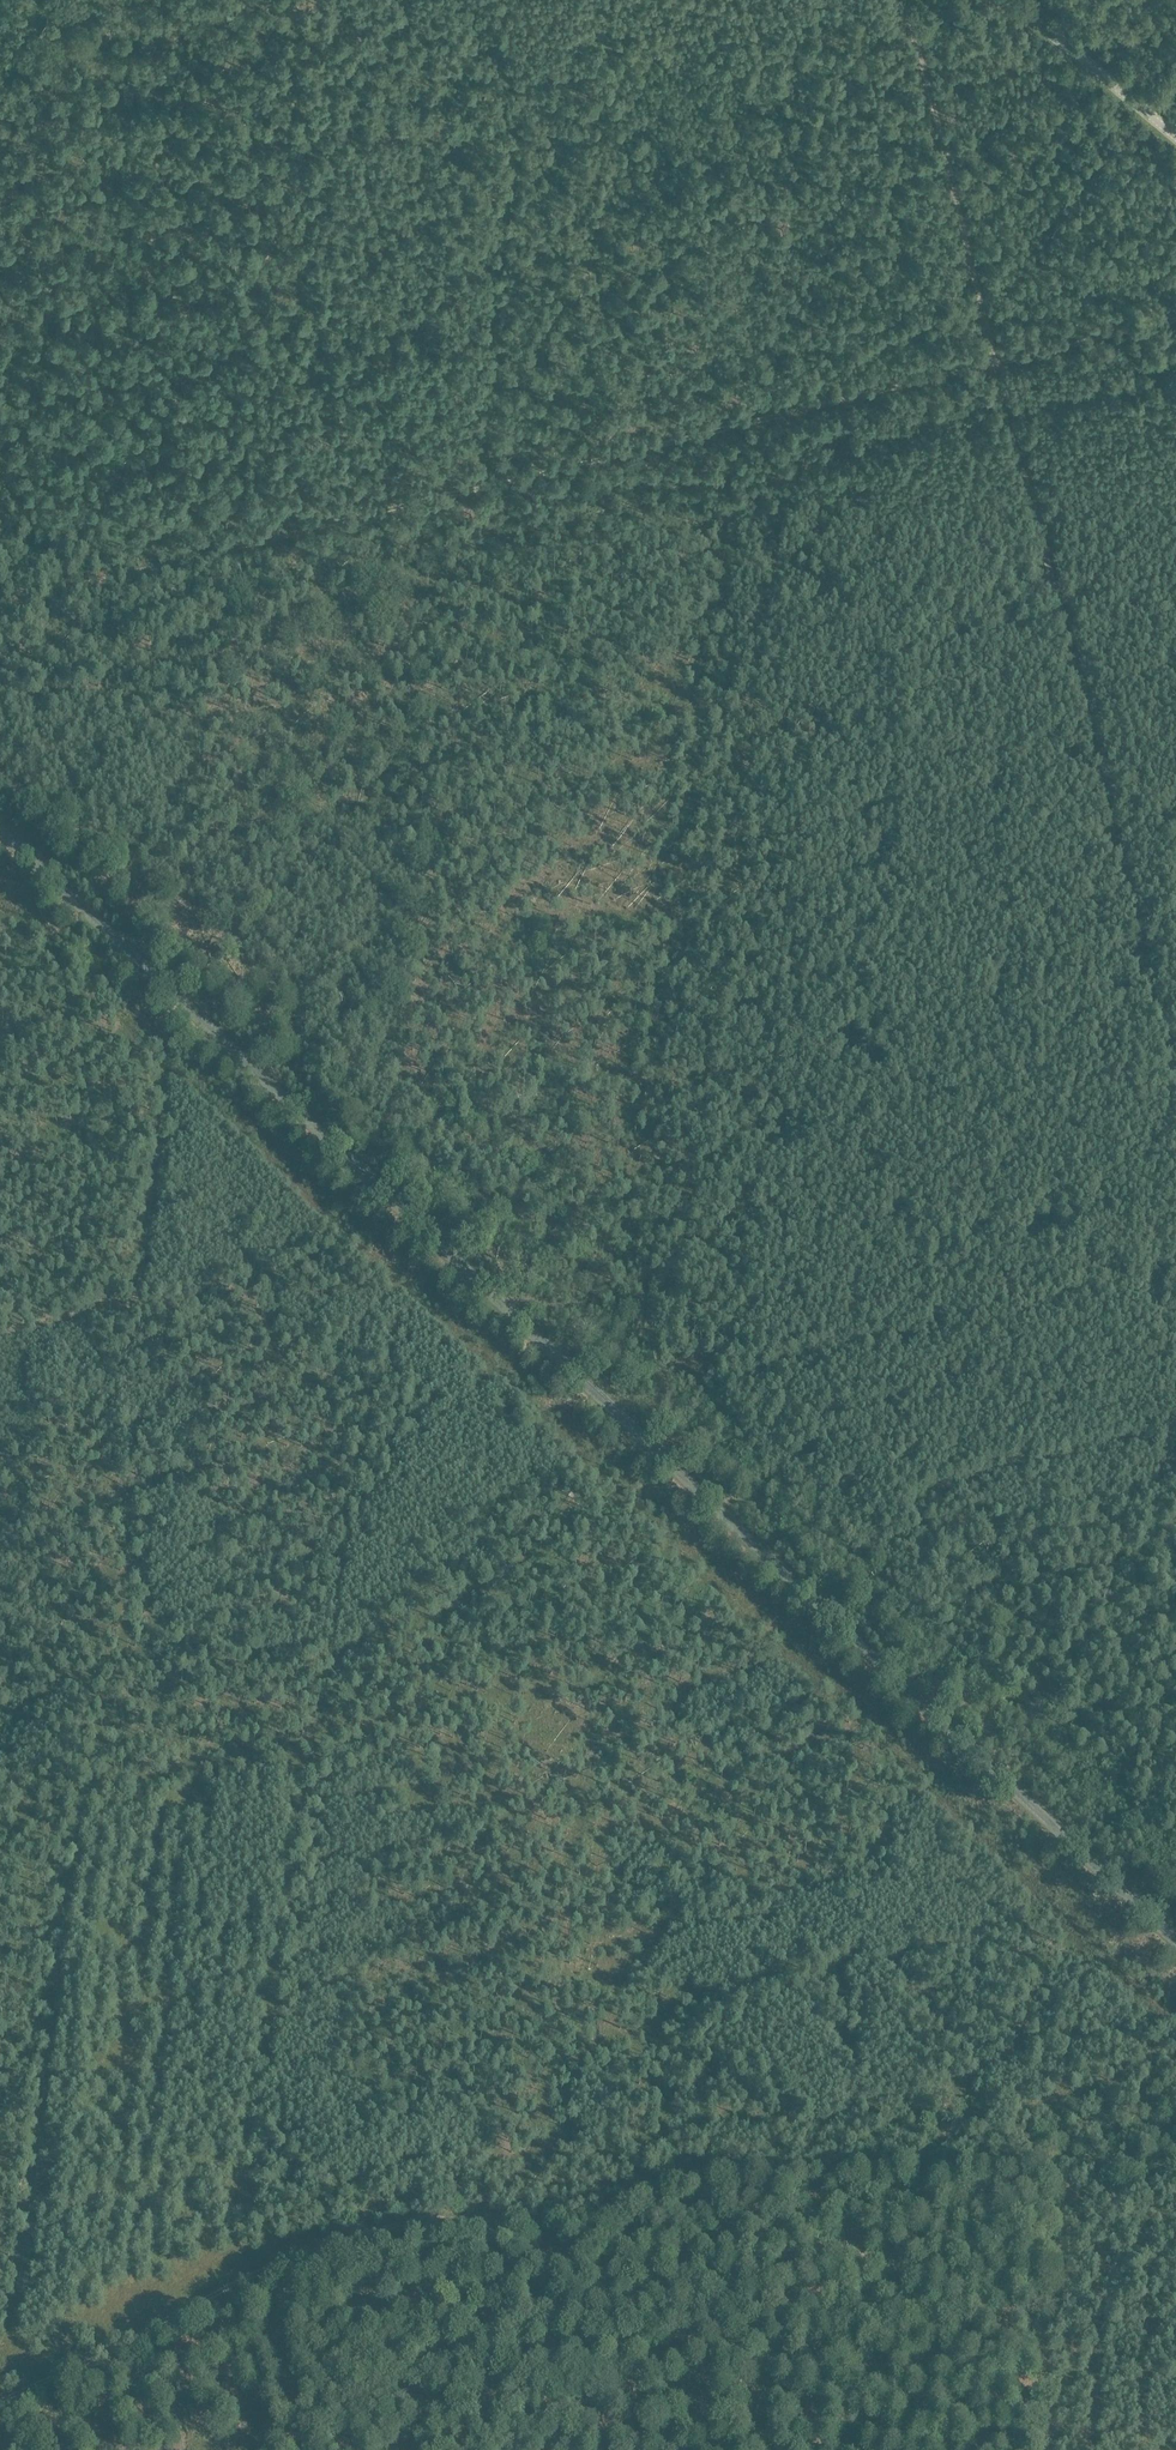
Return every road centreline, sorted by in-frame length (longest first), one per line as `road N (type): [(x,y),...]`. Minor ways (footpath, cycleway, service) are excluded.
road 1 (tertiary): [(1175,1938),(0,834)]
road 2 (track): [(903,0),(1175,1072)]
road 3 (track): [(0,2417),(284,2261),(436,2218),(500,2239),(534,2264),(571,2449)]
road 4 (unclassified): [(1175,136),(1013,0)]

